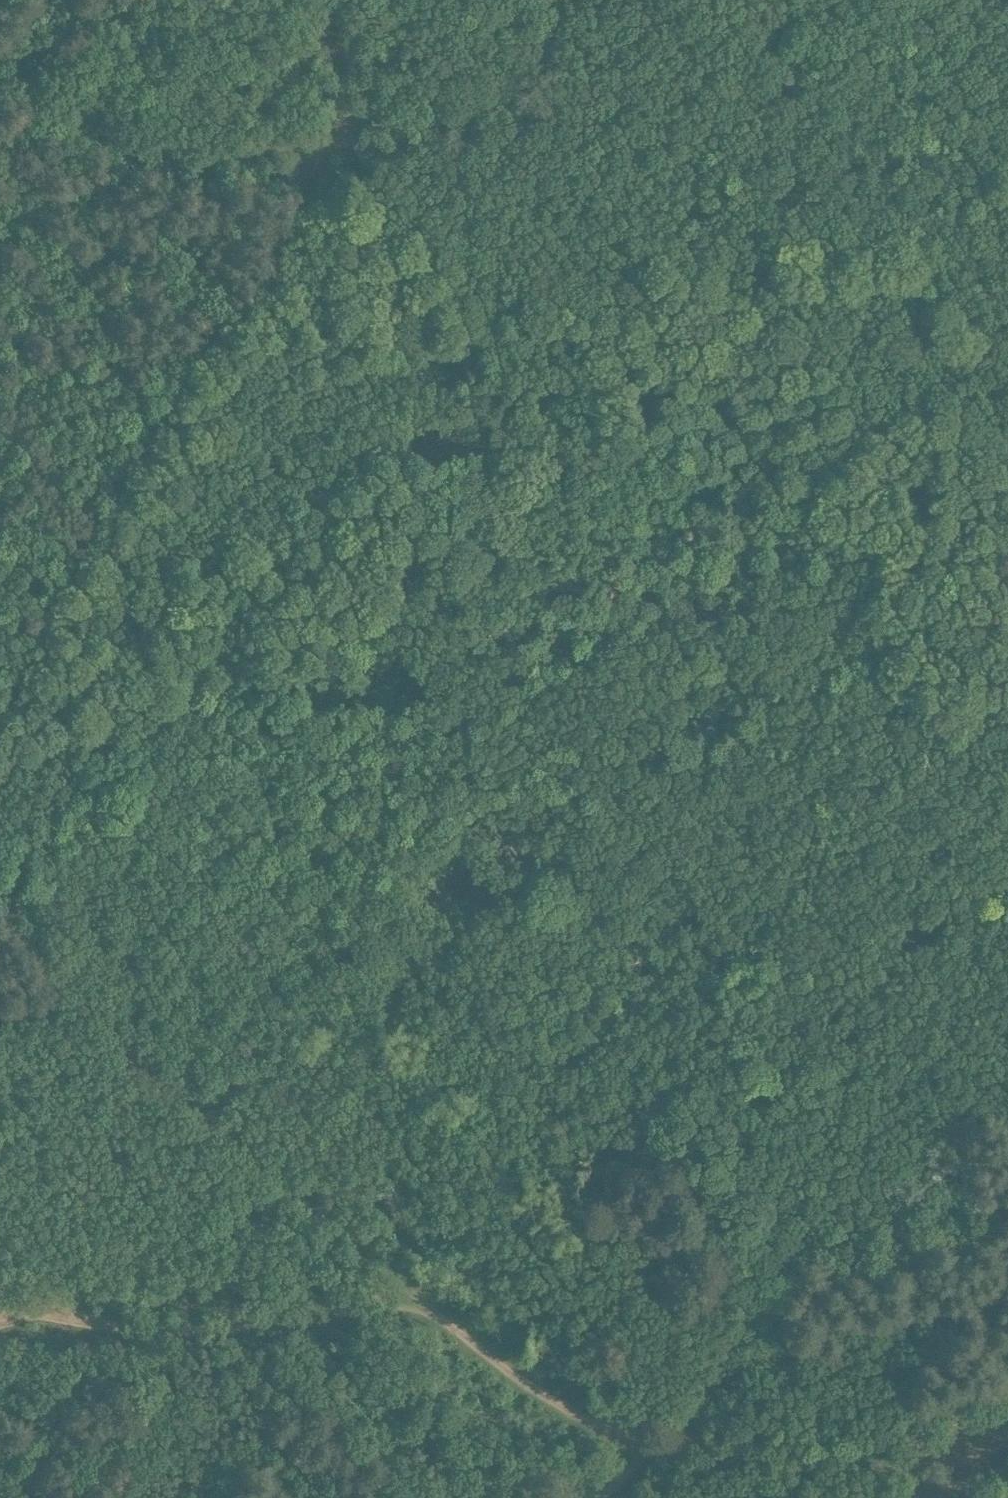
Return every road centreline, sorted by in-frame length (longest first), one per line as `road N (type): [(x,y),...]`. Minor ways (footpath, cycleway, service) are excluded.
road 1 (track): [(1007,1471),(691,1422),(487,1349),(292,1180),(30,935),(0,891)]
road 2 (track): [(0,717),(29,695),(177,370),(268,254),(331,123),(340,76),(329,34),(332,0)]

